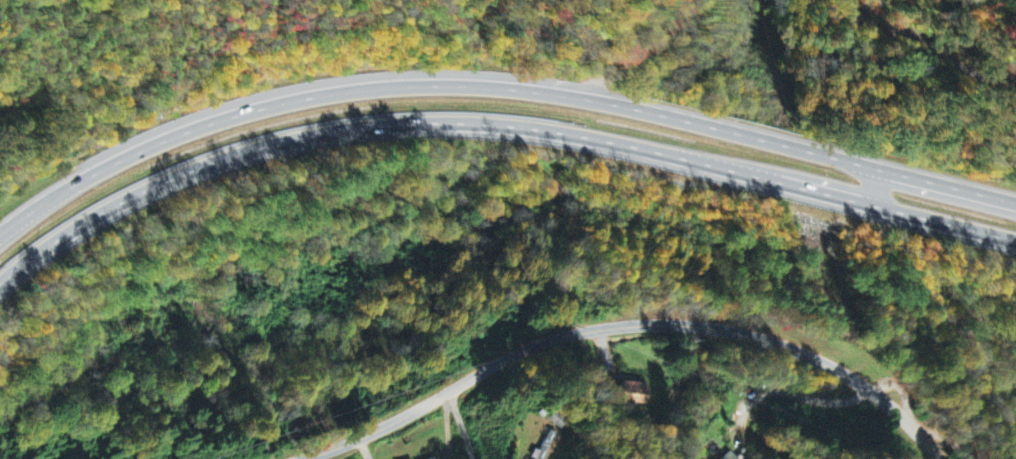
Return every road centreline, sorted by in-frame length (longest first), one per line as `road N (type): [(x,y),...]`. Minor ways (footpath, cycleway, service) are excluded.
road 1 (trunk): [(0,272),(97,207),(229,150),(359,126),(515,122),(1015,240)]
road 2 (trunk): [(1015,203),(656,114),(537,92),(428,86),(261,109),(146,147),(0,233)]
road 3 (residential): [(298,458),(595,333),(690,322),(783,338),(882,397),(948,458)]
road 4 (residential): [(1015,77),(985,76),(926,41),(868,22),(853,0)]
road 5 (residential): [(702,0),(654,48),(610,65),(595,103)]

